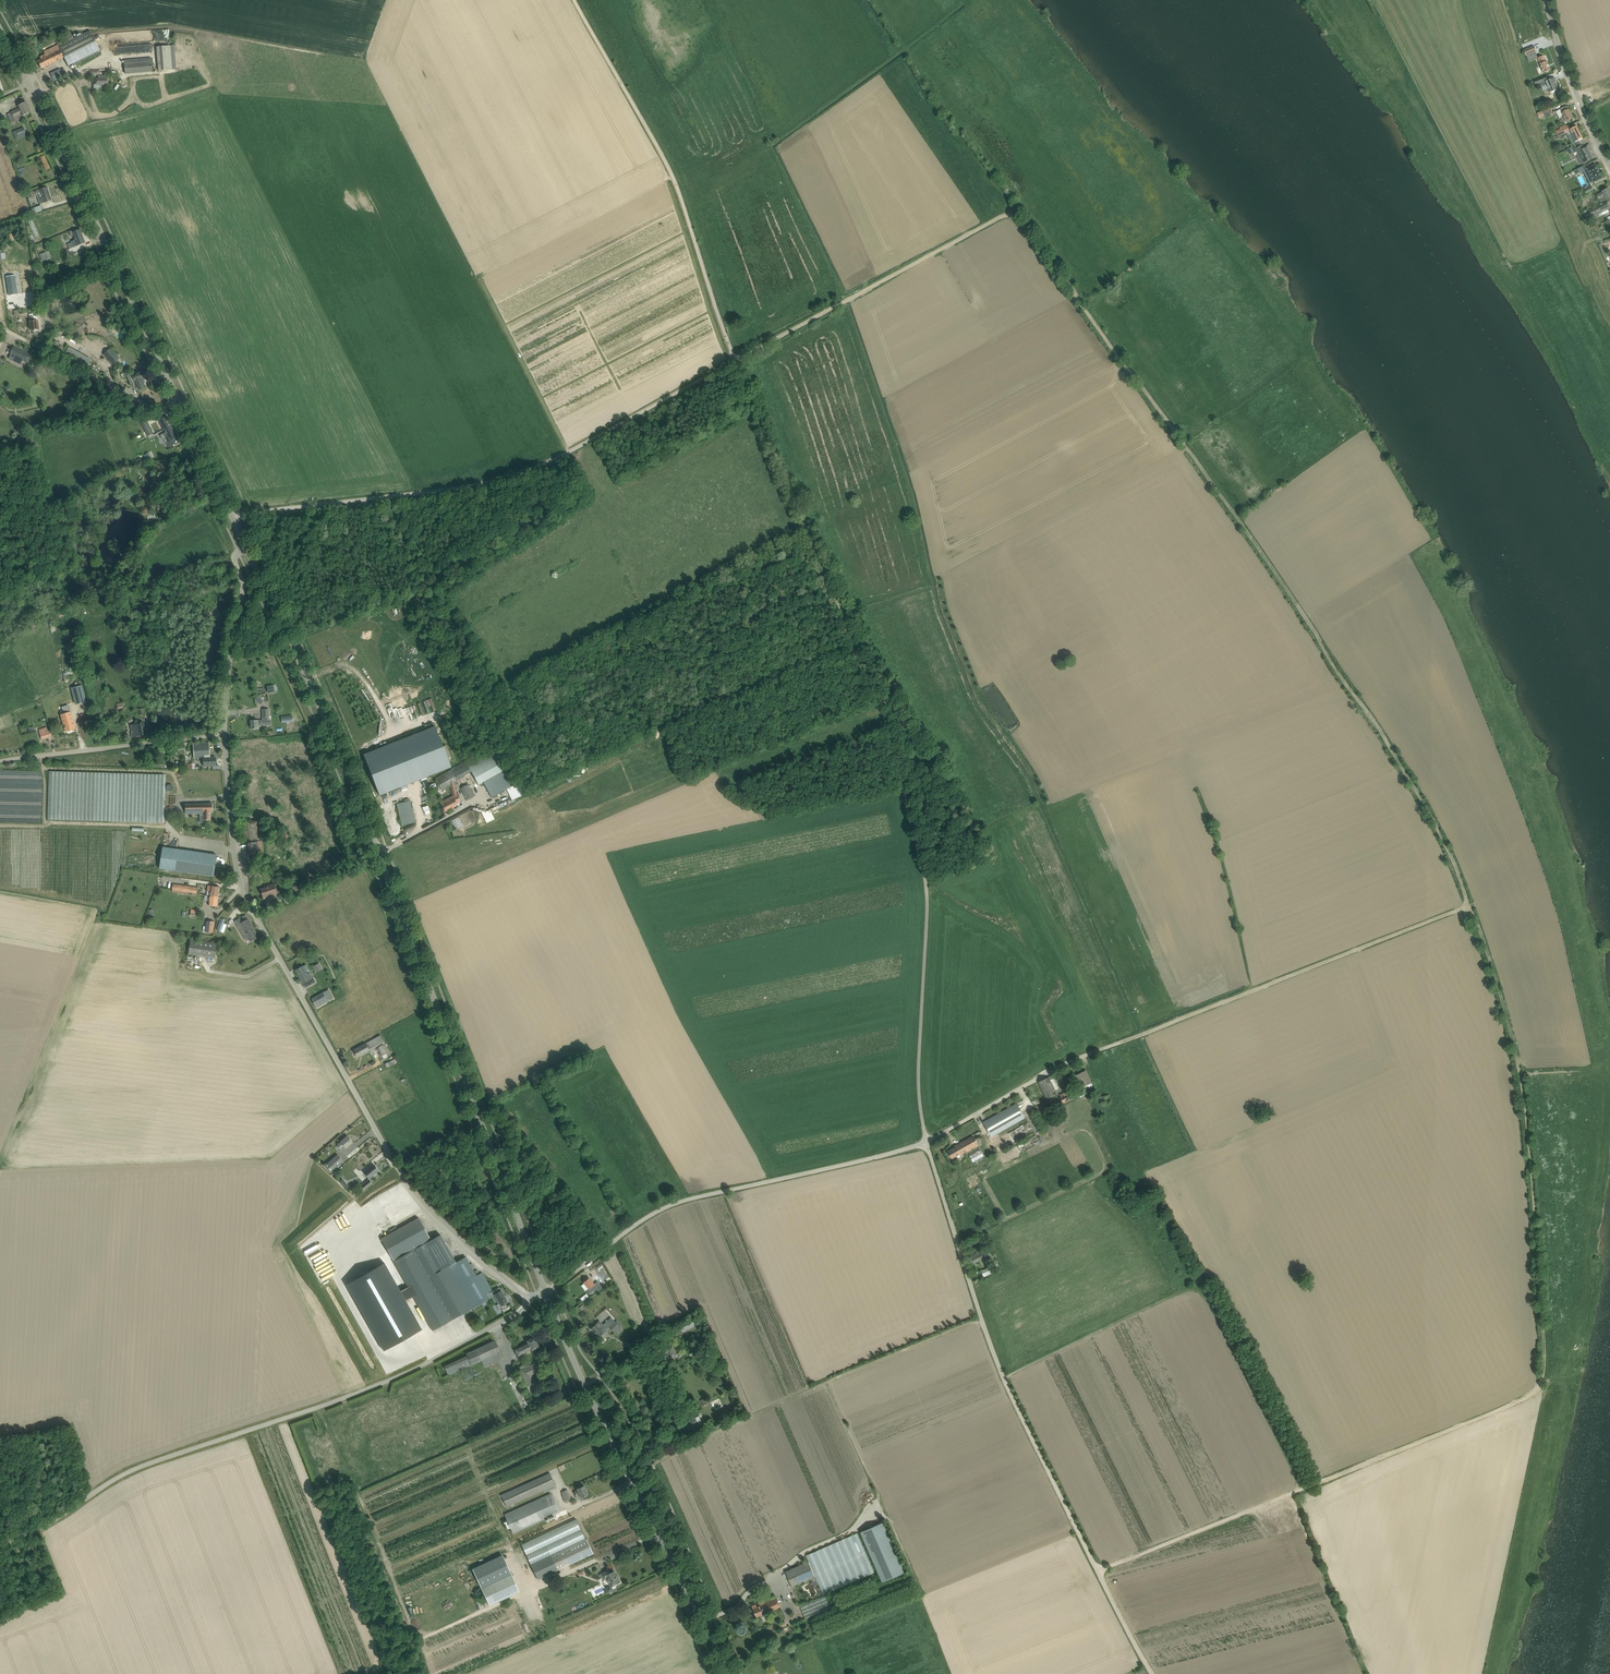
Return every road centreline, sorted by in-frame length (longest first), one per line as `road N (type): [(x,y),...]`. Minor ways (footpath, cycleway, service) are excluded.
road 1 (track): [(1469,905),(1430,813),(1309,623),(1014,217),(735,361)]
road 2 (unclassified): [(927,1142),(918,1073),(927,910),(921,859),(879,700),(735,361)]
road 3 (secondary): [(546,1291),(359,801),(247,548)]
road 4 (track): [(1325,1480),(1514,1404),(1542,1378),(1520,1074),(1469,905)]
road 5 (unclassified): [(225,733),(238,887),(414,1191),(530,1297)]
road 6 (unclassified): [(0,1547),(151,1461),(378,1383),(504,1321),(530,1297)]
road 7 (unclassified): [(735,361),(511,476),(232,518)]
road 8 (unclassified): [(1098,1572),(994,1354),(927,1142)]
road 9 (secondary): [(730,1673),(620,1462),(546,1291)]
road 10 (unclassified): [(546,1291),(671,1205),(927,1142)]
road 11 (secondary): [(178,400),(0,28)]
road 12 (unclassified): [(735,361),(677,187),(574,0)]
road 13 (track): [(1120,1042),(1469,905)]
road 14 (track): [(1492,0),(1542,150),(1609,302)]
road 15 (unclassified): [(1098,1572),(1325,1480)]
road 16 (unclassified): [(0,762),(225,733)]
road 17 (unclassified): [(927,1142),(1120,1042)]
road 18 (unclassified): [(178,400),(146,404),(0,327)]
road 19 (unclassified): [(225,733),(243,590),(233,556),(247,548)]
road 20 (tertiary): [(1609,163),(1545,0)]
road 21 (track): [(982,1319),(833,1380)]
road 22 (secondary): [(232,518),(178,400)]

